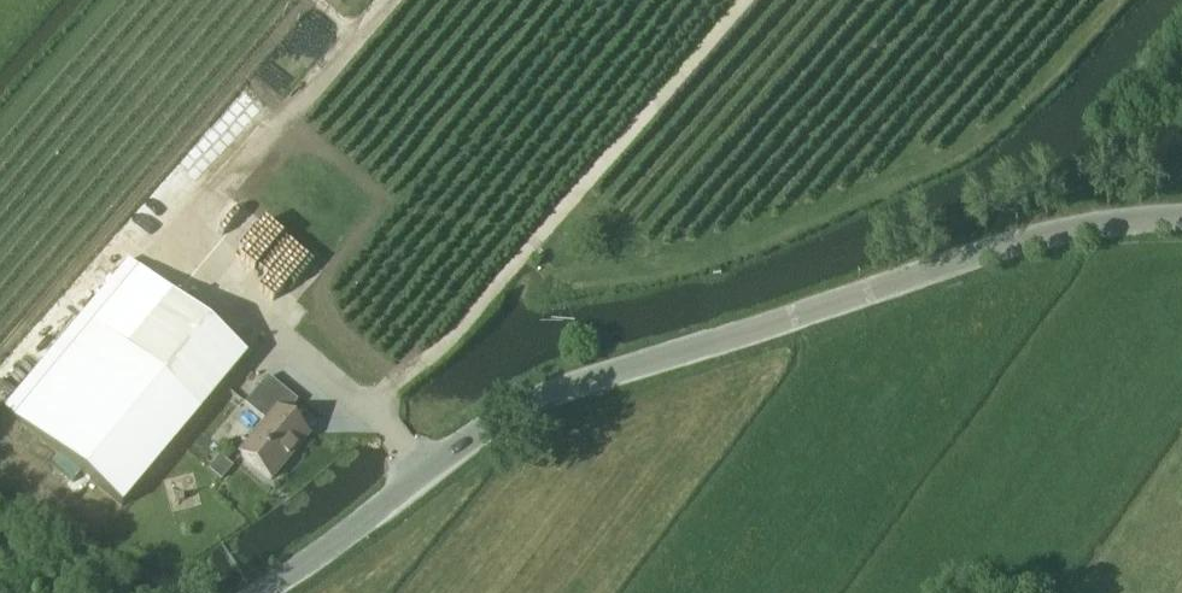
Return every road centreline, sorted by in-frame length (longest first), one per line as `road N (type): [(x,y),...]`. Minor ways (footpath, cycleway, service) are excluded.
road 1 (unclassified): [(1181,217),(1025,241),(562,388),(481,430),(256,592)]
road 2 (track): [(372,409),(466,333),(749,0)]

